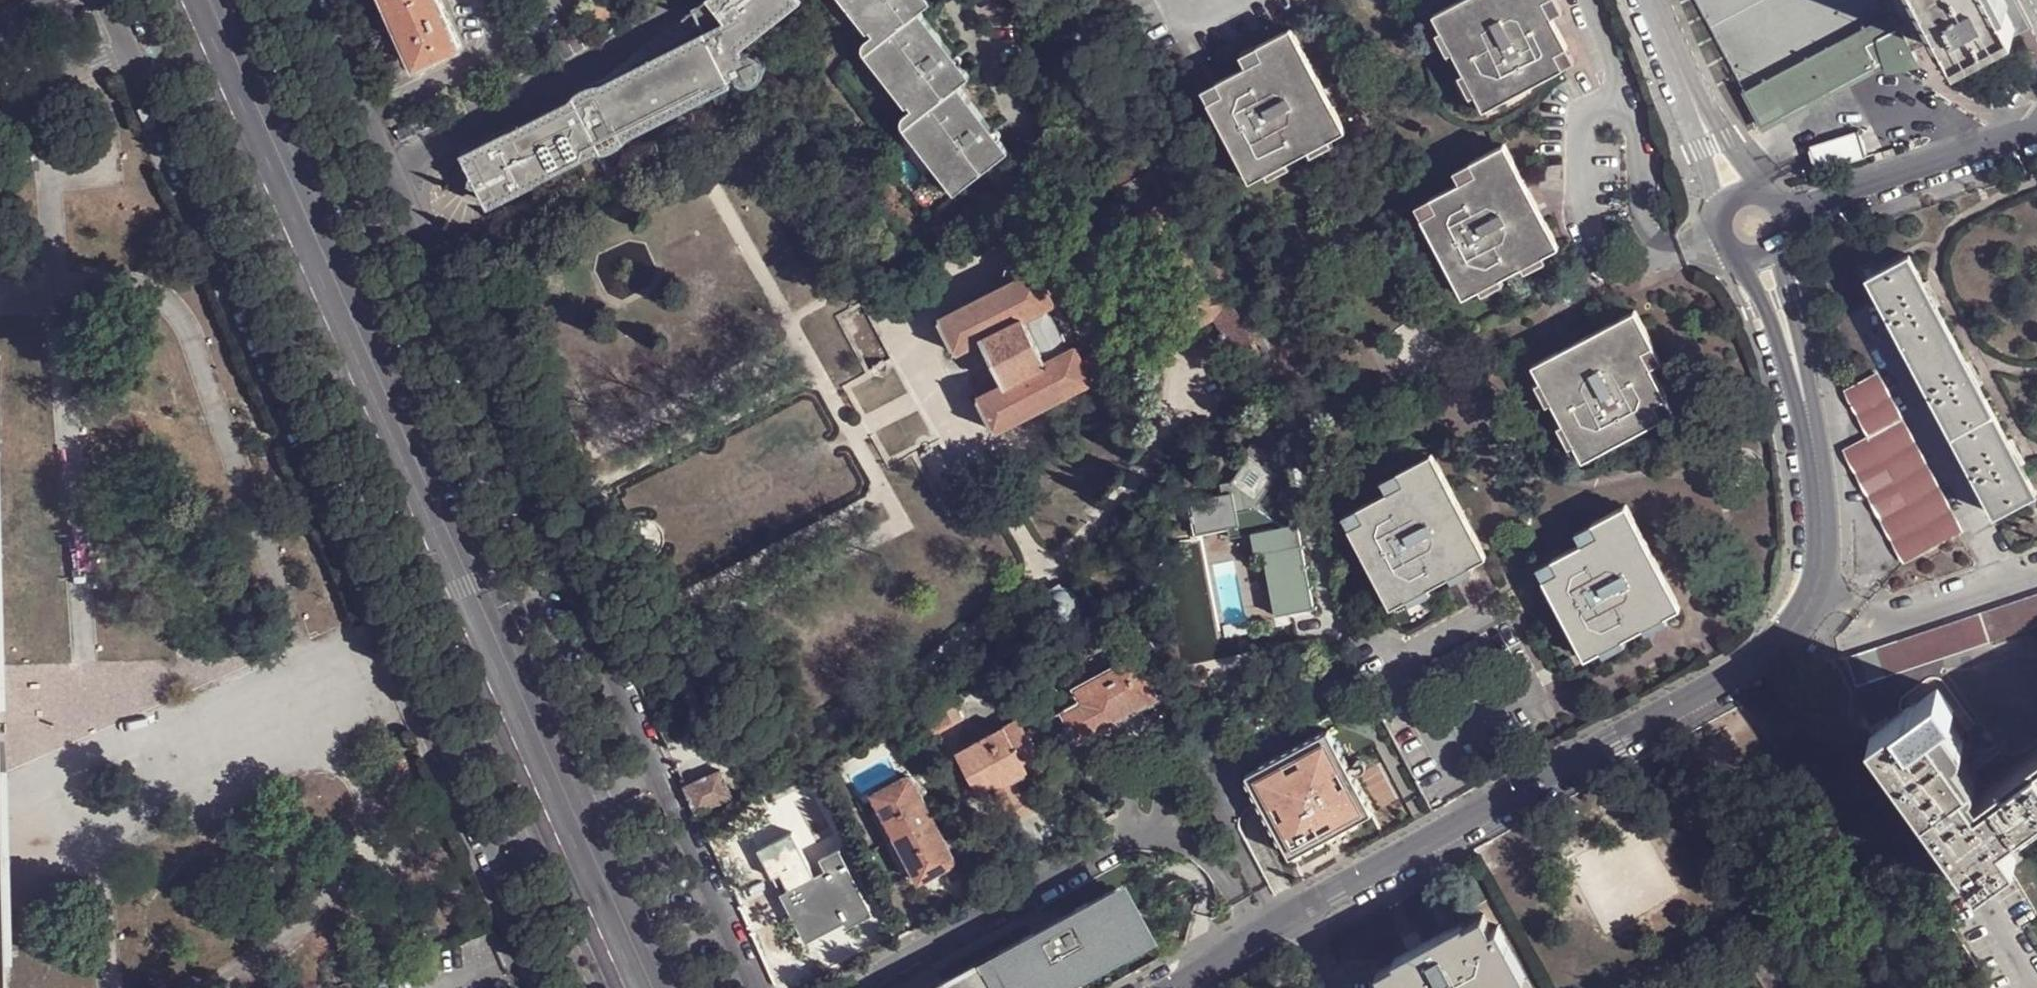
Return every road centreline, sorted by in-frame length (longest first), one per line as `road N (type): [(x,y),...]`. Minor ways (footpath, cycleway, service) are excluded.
road 1 (unclassified): [(103,0),(547,987)]
road 2 (residential): [(1167,987),(1751,672),(1789,636),(1817,587),(1823,533),(1811,424)]
road 3 (primary): [(571,808),(209,0)]
road 4 (unclassified): [(657,770),(310,0)]
road 5 (residential): [(2036,134),(1790,218)]
road 6 (unclassified): [(754,987),(657,770)]
road 7 (residential): [(1811,424),(1786,245)]
road 8 (primary): [(643,971),(571,808)]
road 9 (residential): [(1743,261),(1811,424)]
road 10 (residential): [(1790,218),(1760,190),(1731,198),(1717,225),(1720,241),(1743,261)]

